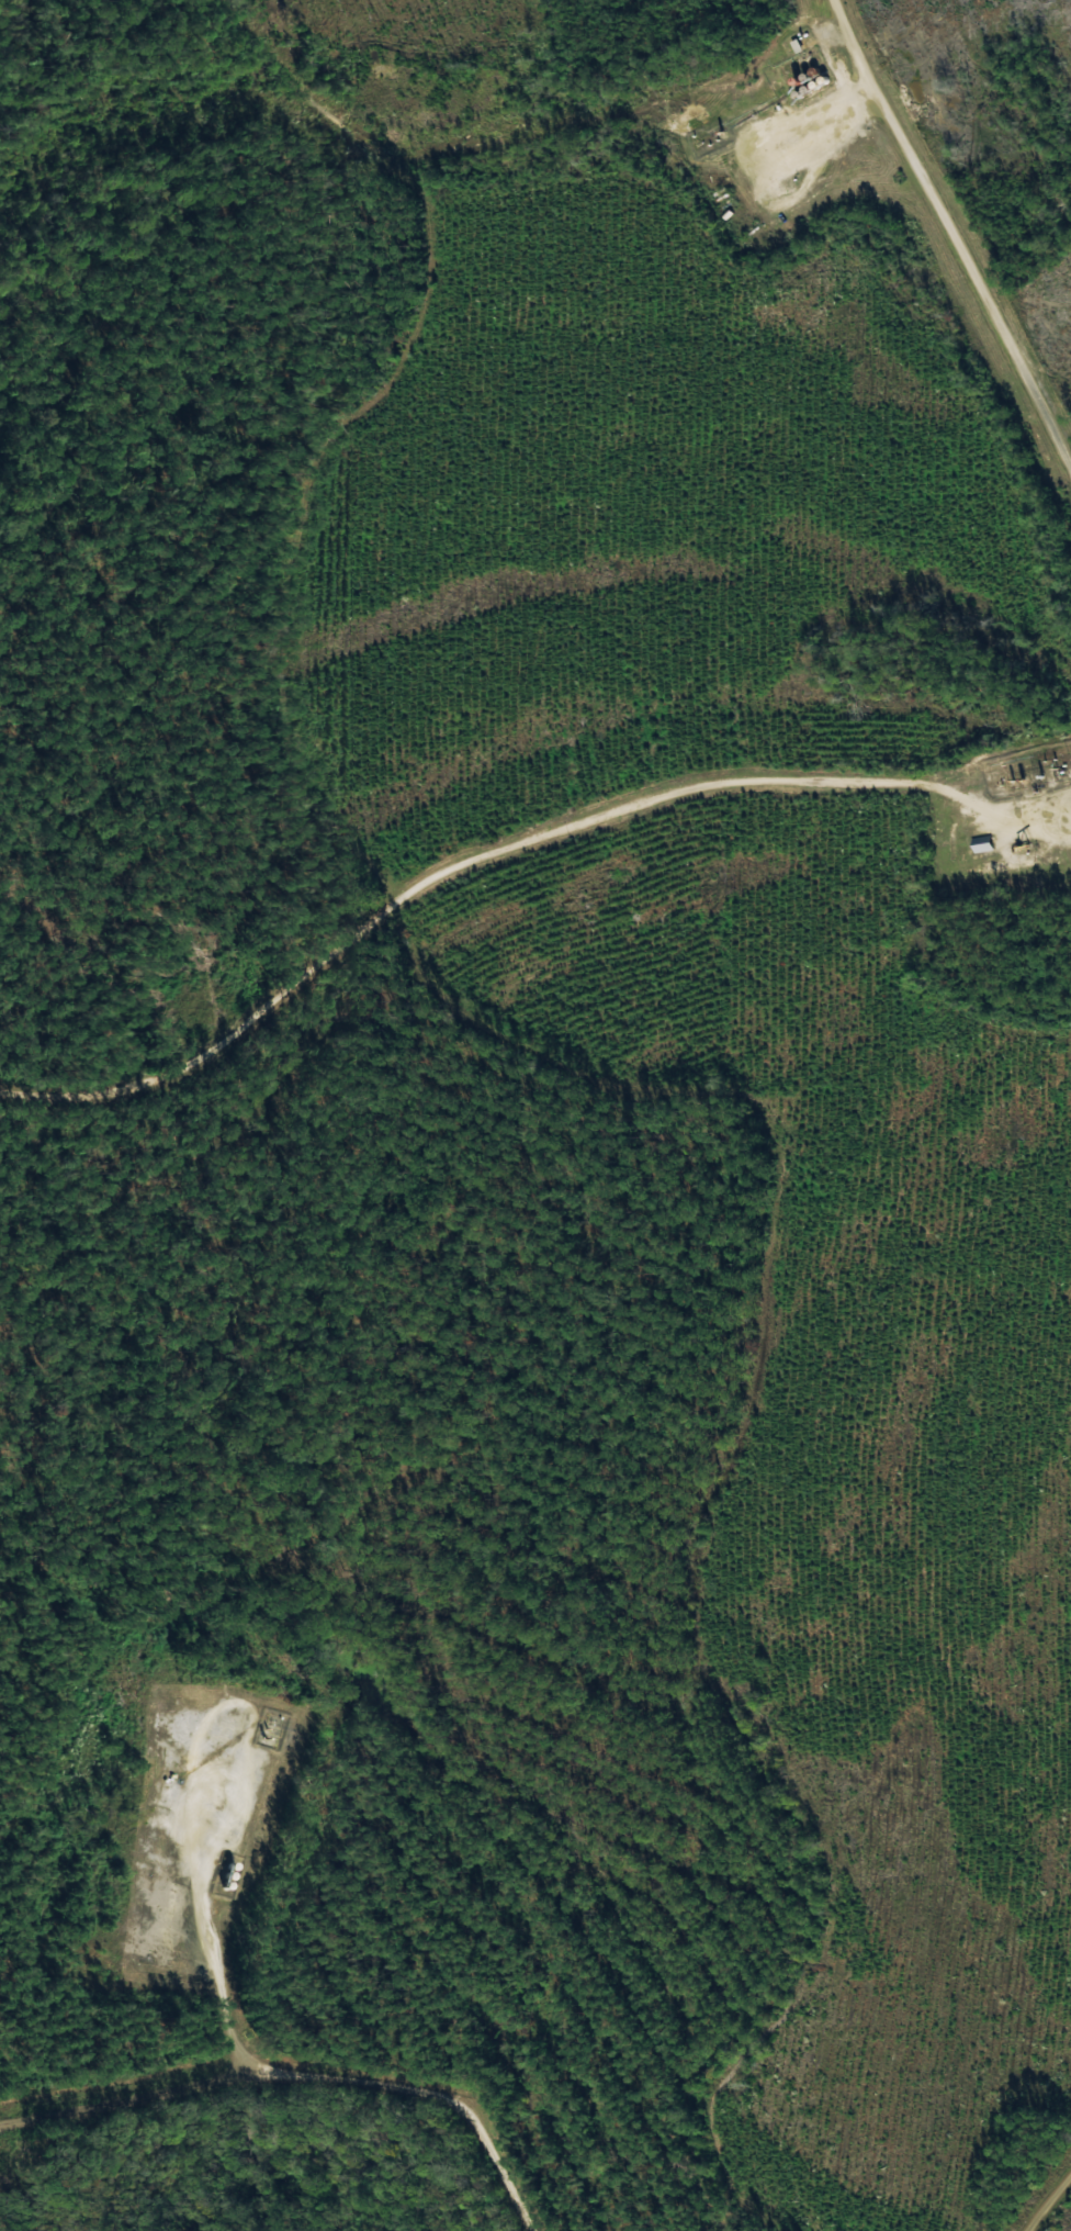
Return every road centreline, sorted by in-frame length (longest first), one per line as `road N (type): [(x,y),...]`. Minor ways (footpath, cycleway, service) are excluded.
road 1 (residential): [(0,1073),(15,1079),(150,1063),(406,873),(536,807),(650,786),(980,775),(1070,757)]
road 2 (residential): [(853,0),(1023,431),(1070,531)]

